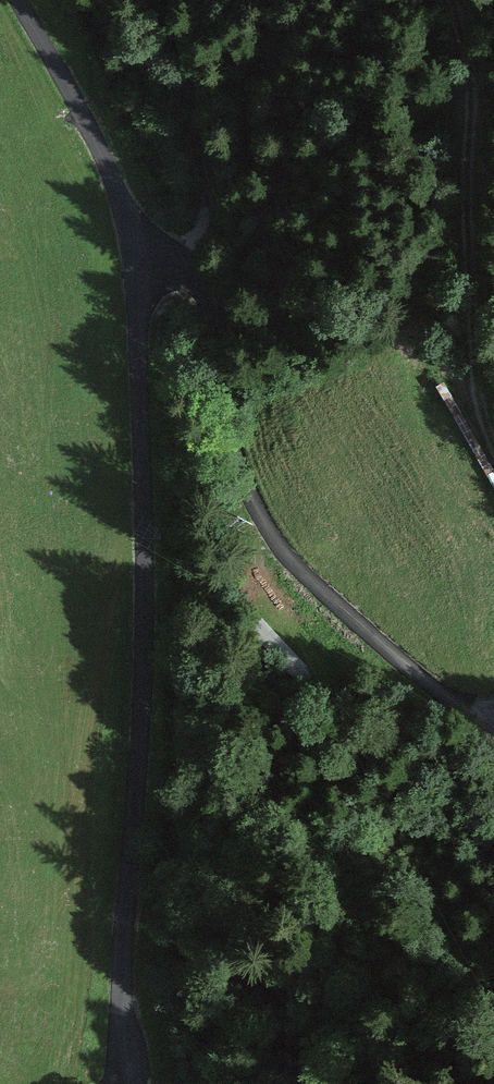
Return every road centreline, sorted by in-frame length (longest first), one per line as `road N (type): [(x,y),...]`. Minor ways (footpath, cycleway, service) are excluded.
road 1 (residential): [(131,1083),(123,936),(144,620),(136,300),(115,185),(18,0)]
road 2 (track): [(133,268),(168,267),(200,285),(213,317),(240,495),(289,554),(406,667),(455,701),(493,705)]
road 3 (track): [(493,444),(477,384),(472,92),(455,0)]
road 4 (track): [(168,267),(195,246),(204,202),(136,0)]

